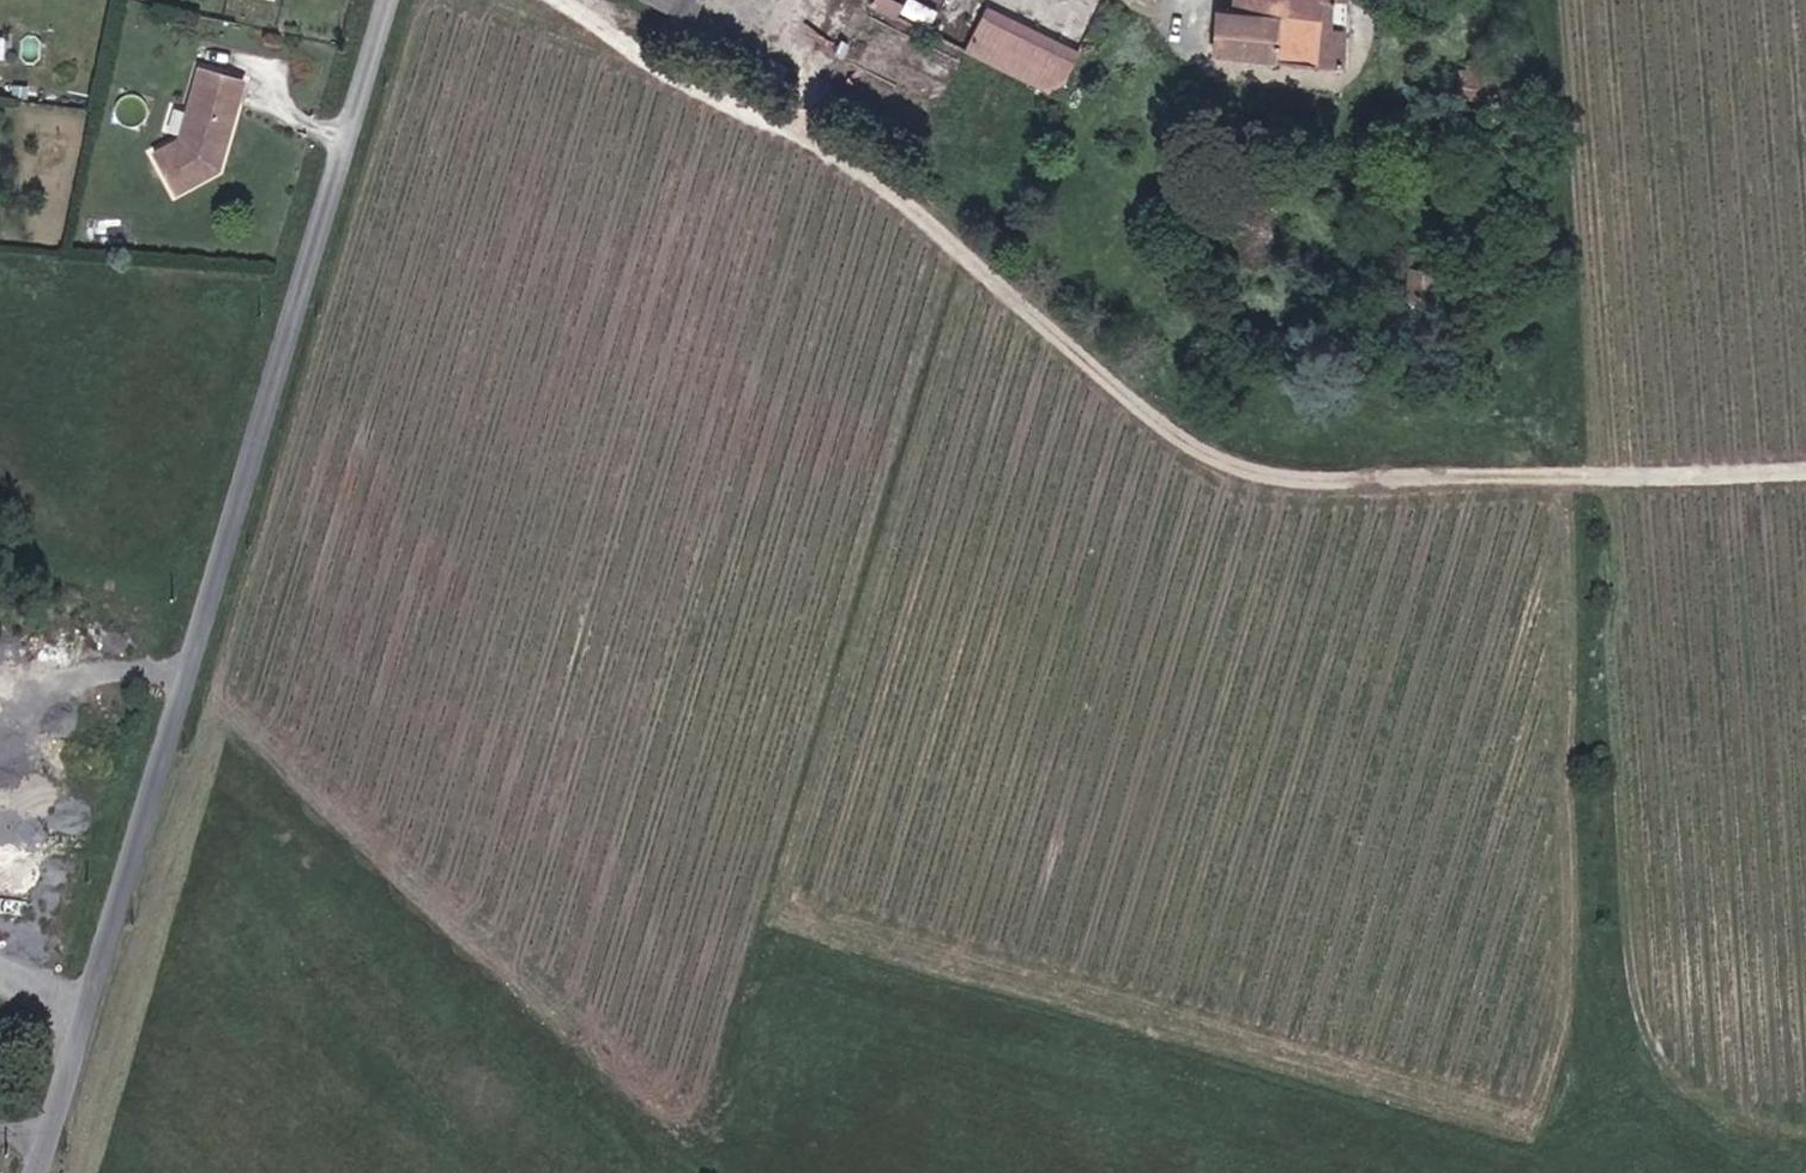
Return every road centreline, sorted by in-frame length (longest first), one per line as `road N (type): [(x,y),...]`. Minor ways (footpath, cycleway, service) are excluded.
road 1 (unclassified): [(44,1172),(392,0)]

